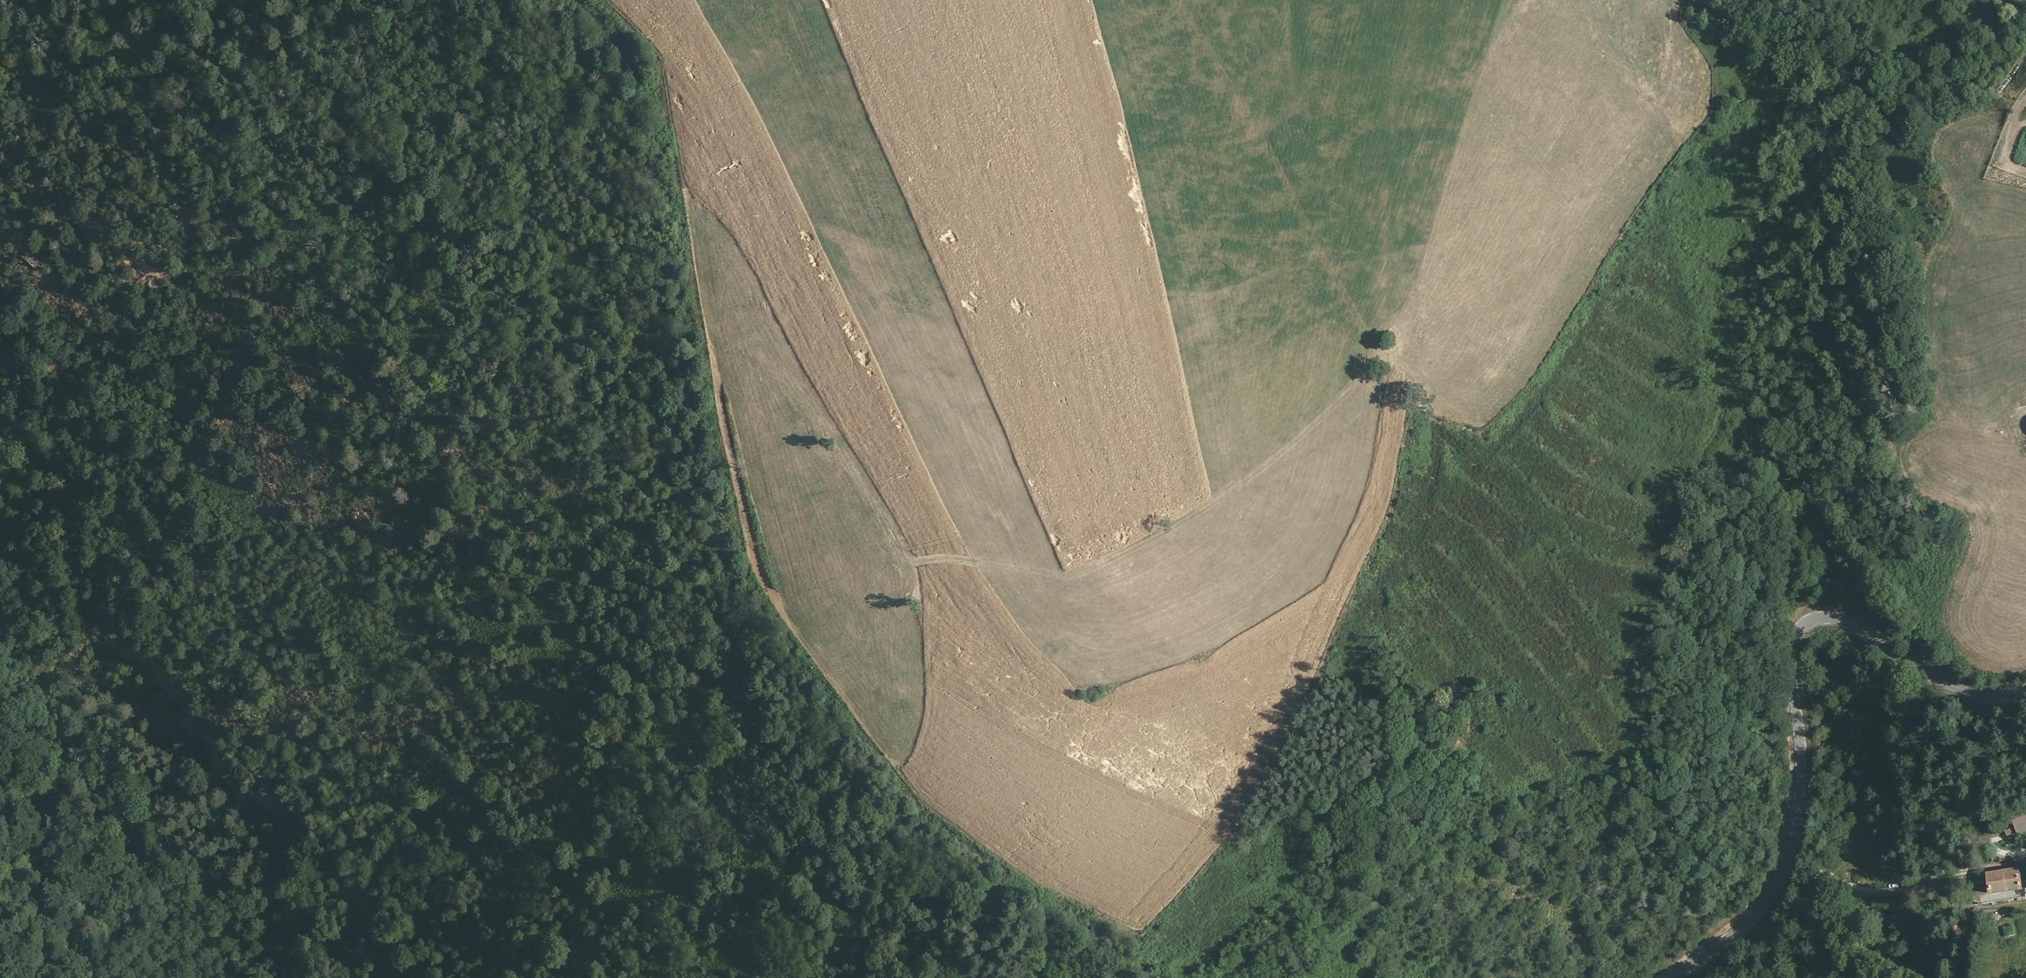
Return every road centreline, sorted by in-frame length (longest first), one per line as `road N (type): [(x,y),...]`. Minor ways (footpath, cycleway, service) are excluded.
road 1 (unclassified): [(1678,977),(1739,932),(1786,881),(1796,825),(1793,633),(1810,617),(1836,615),(1961,701),(2025,696)]

